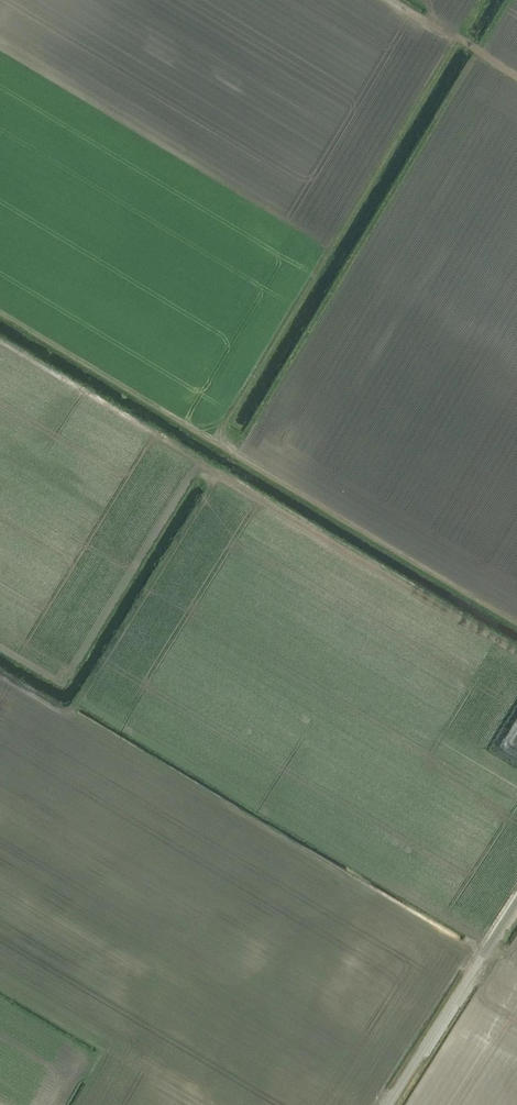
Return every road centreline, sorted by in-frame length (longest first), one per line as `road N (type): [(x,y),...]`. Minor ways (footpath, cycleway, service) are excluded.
road 1 (track): [(516,649),(0,339)]
road 2 (track): [(516,618),(221,442)]
road 3 (unclassified): [(387,1104),(516,900)]
road 4 (track): [(516,76),(391,0)]

